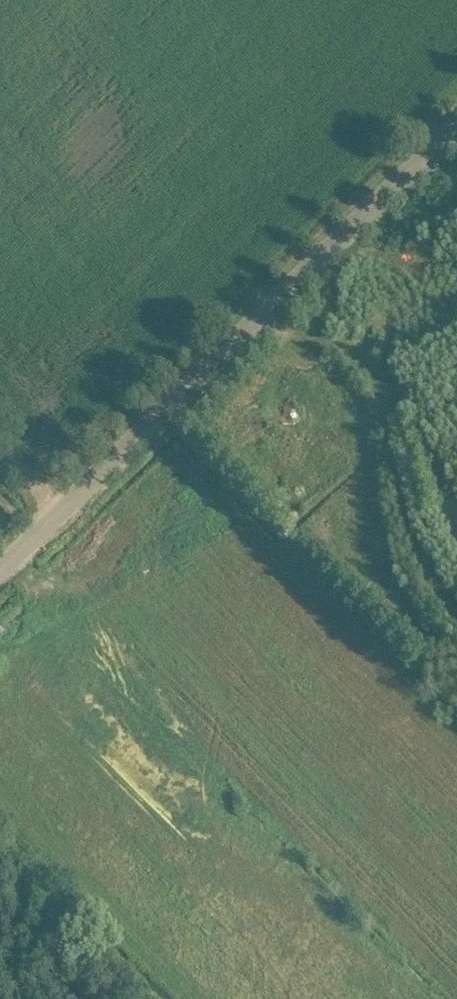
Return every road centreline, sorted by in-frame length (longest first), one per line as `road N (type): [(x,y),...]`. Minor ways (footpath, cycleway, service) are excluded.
road 1 (unclassified): [(0,569),(456,124)]

